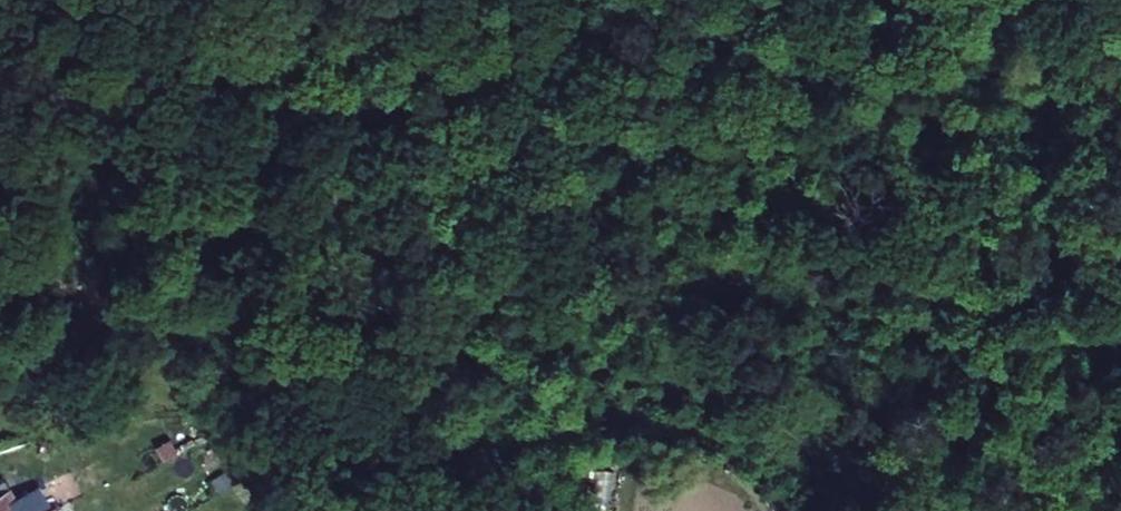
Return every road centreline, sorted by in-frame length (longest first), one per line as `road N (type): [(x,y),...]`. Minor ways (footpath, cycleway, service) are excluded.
road 1 (track): [(335,0),(261,140),(0,386)]

